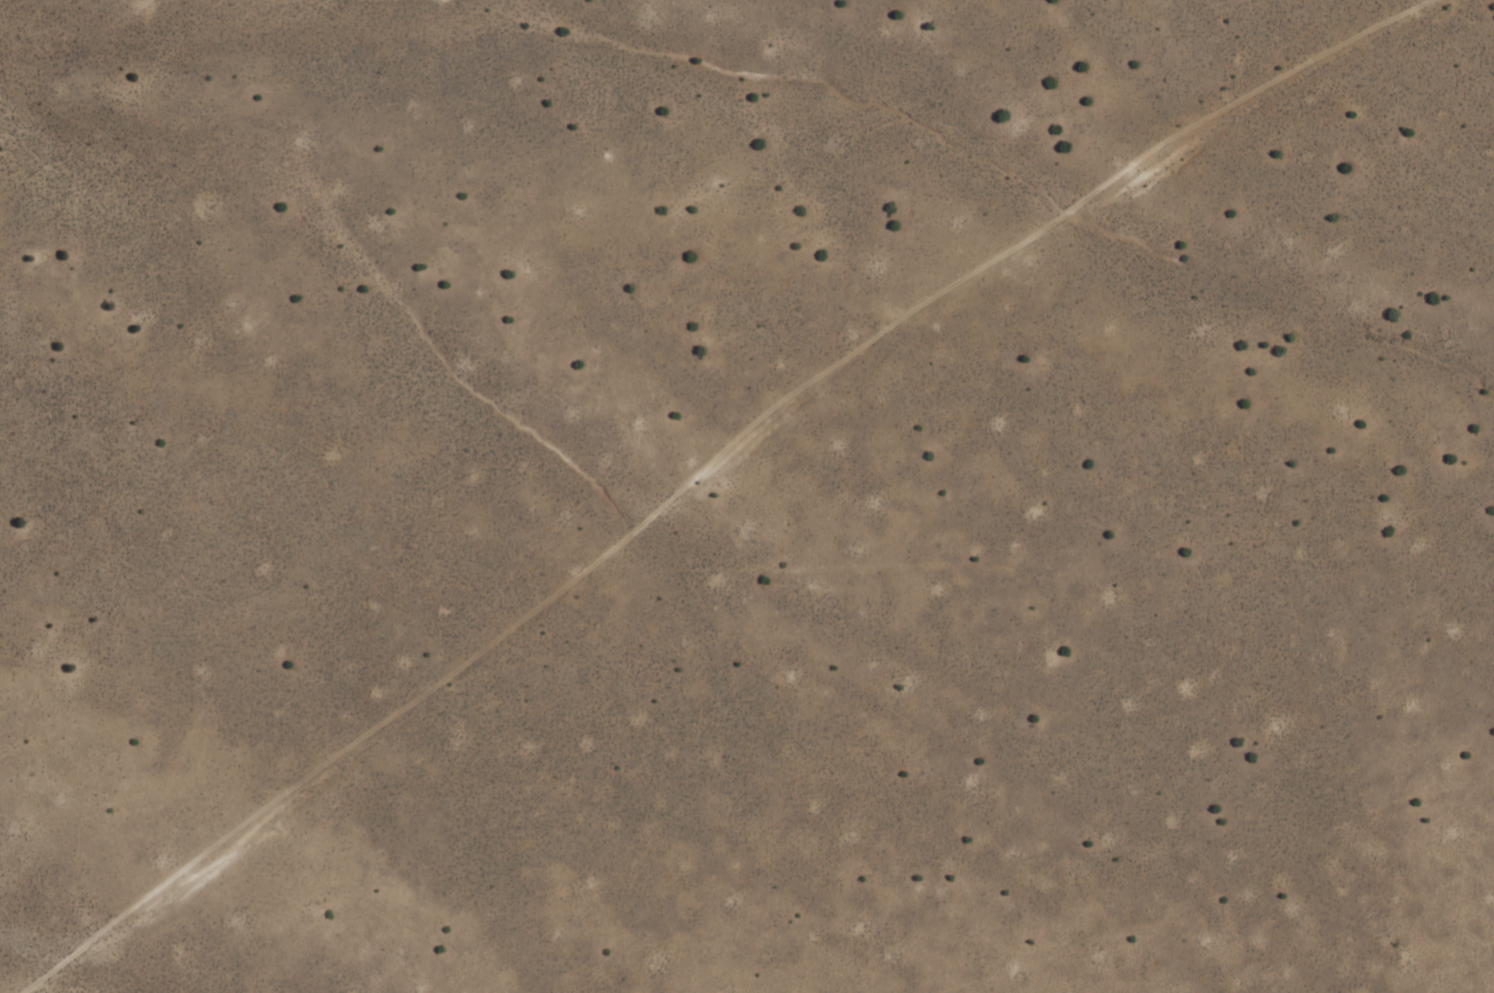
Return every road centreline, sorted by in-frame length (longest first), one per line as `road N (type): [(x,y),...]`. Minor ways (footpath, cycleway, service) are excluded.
road 1 (track): [(1423,0),(943,294),(777,408),(647,527),(23,992)]

